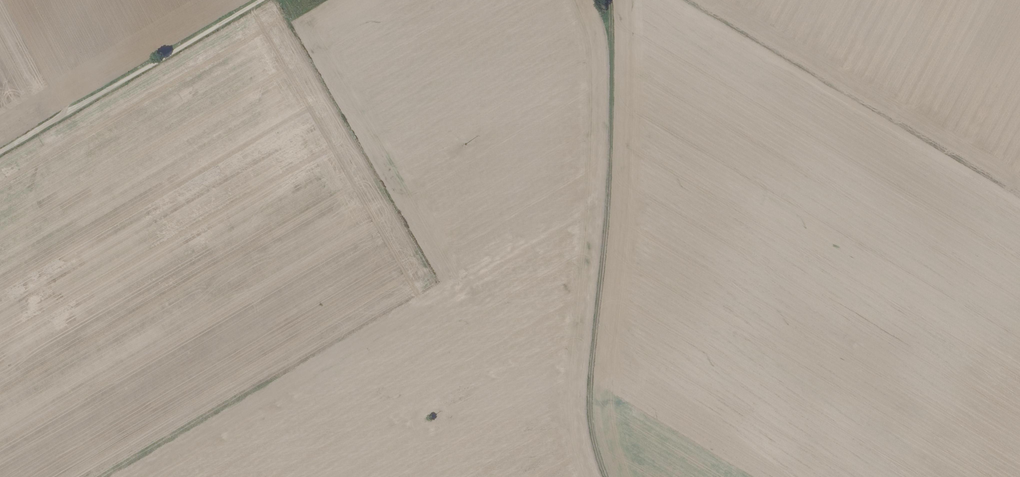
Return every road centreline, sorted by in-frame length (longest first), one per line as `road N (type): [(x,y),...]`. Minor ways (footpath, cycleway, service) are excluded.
road 1 (track): [(605,476),(587,402),(604,204),(609,0)]
road 2 (track): [(0,154),(265,0)]

